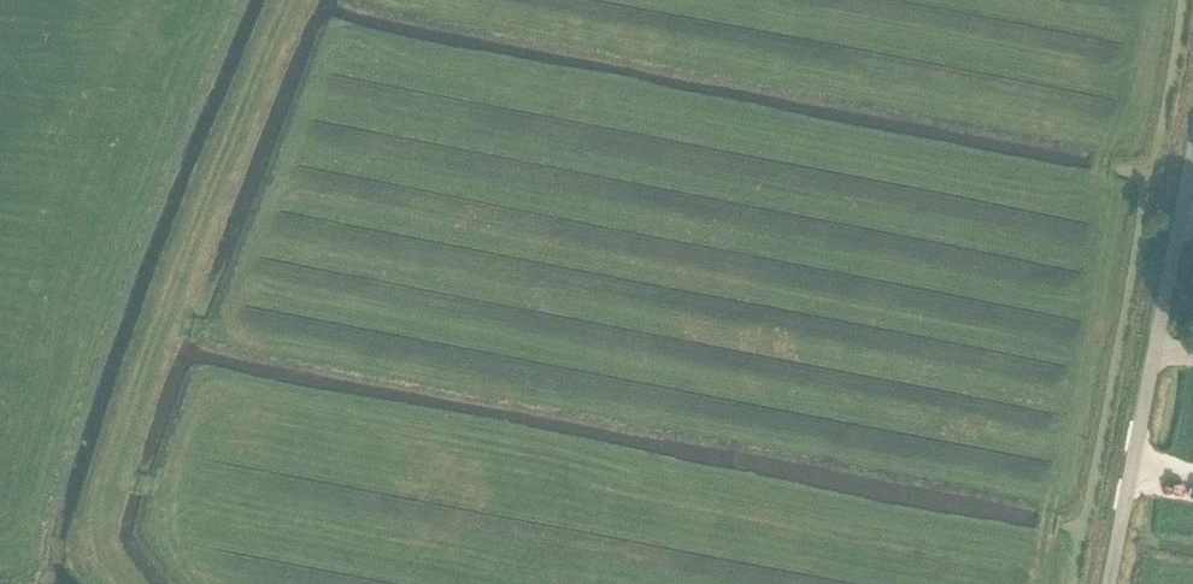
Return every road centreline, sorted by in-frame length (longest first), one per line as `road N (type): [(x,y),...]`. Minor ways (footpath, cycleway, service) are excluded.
road 1 (unclassified): [(1109,583),(1192,155)]

